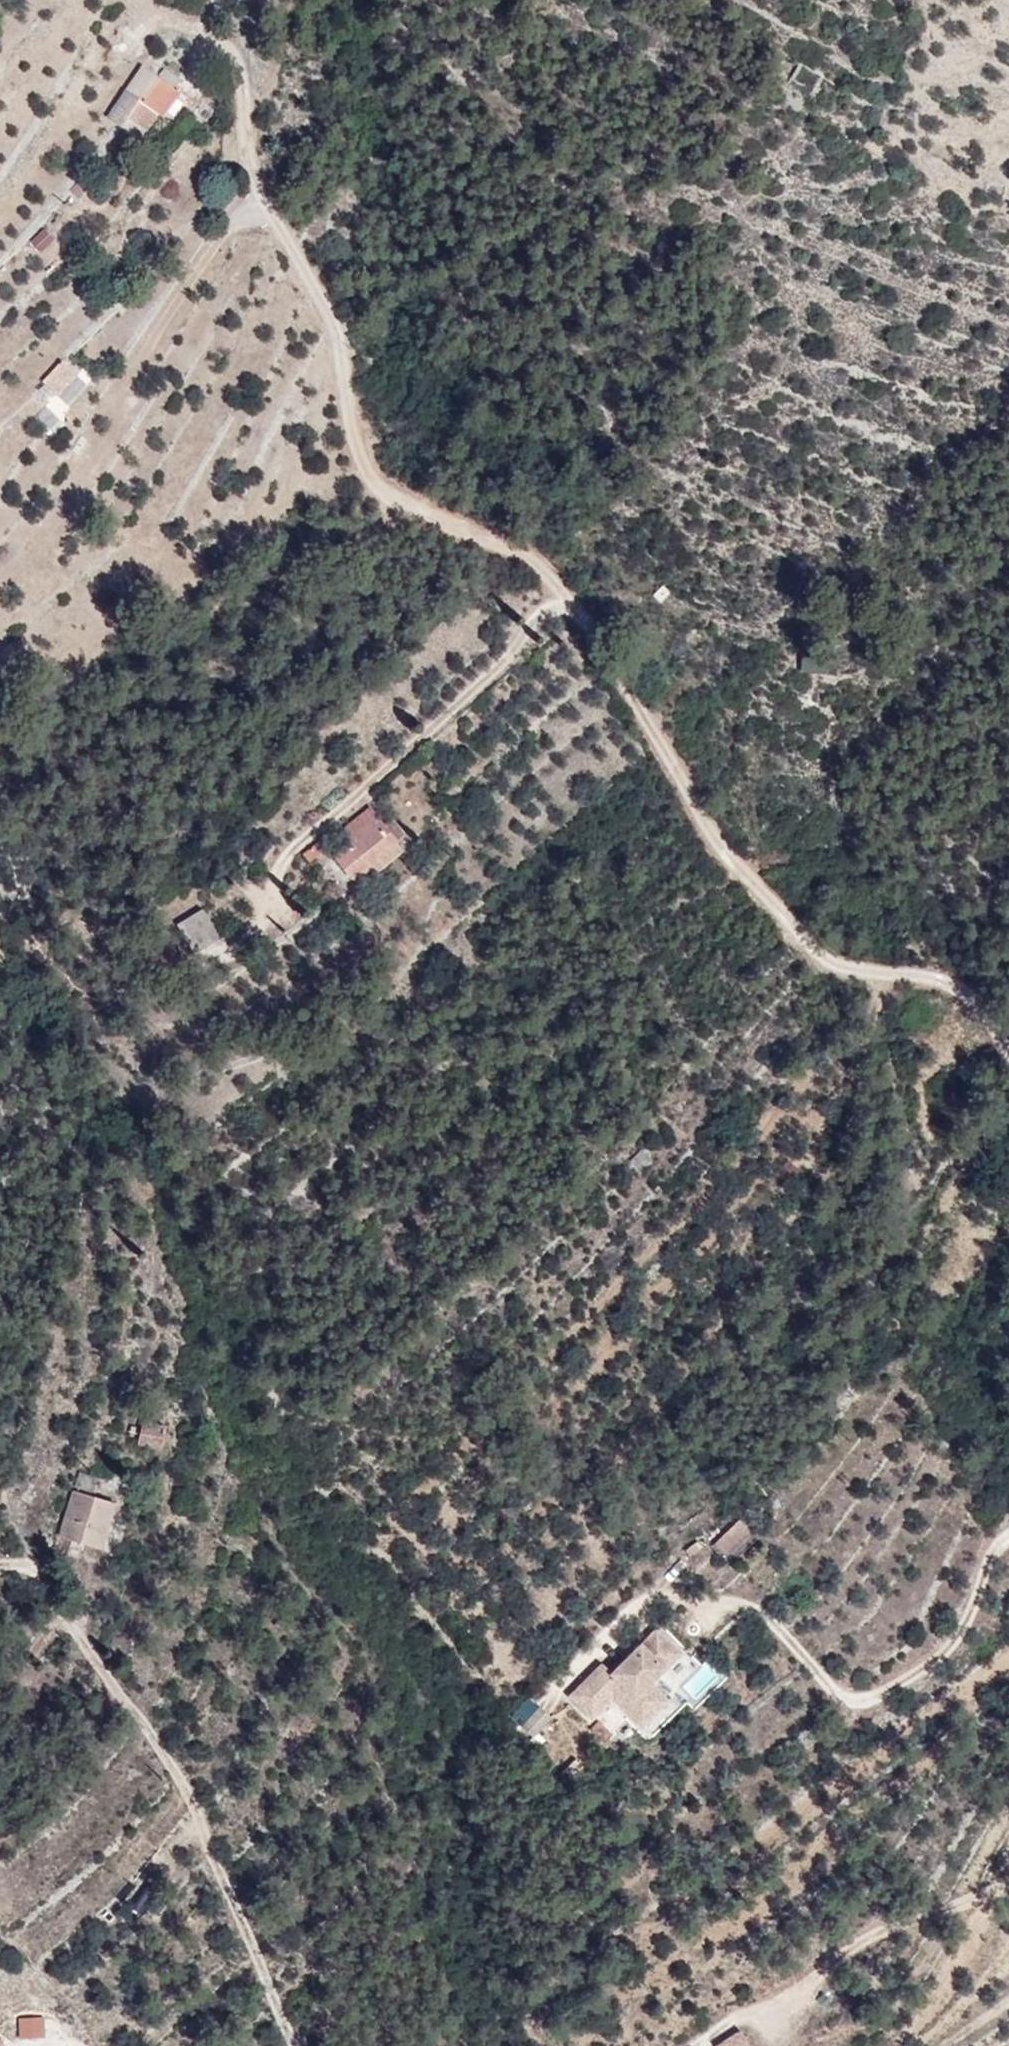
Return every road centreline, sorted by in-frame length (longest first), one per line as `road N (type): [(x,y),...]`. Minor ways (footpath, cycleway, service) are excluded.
road 1 (unclassified): [(296,2045),(183,1776),(66,1614)]

